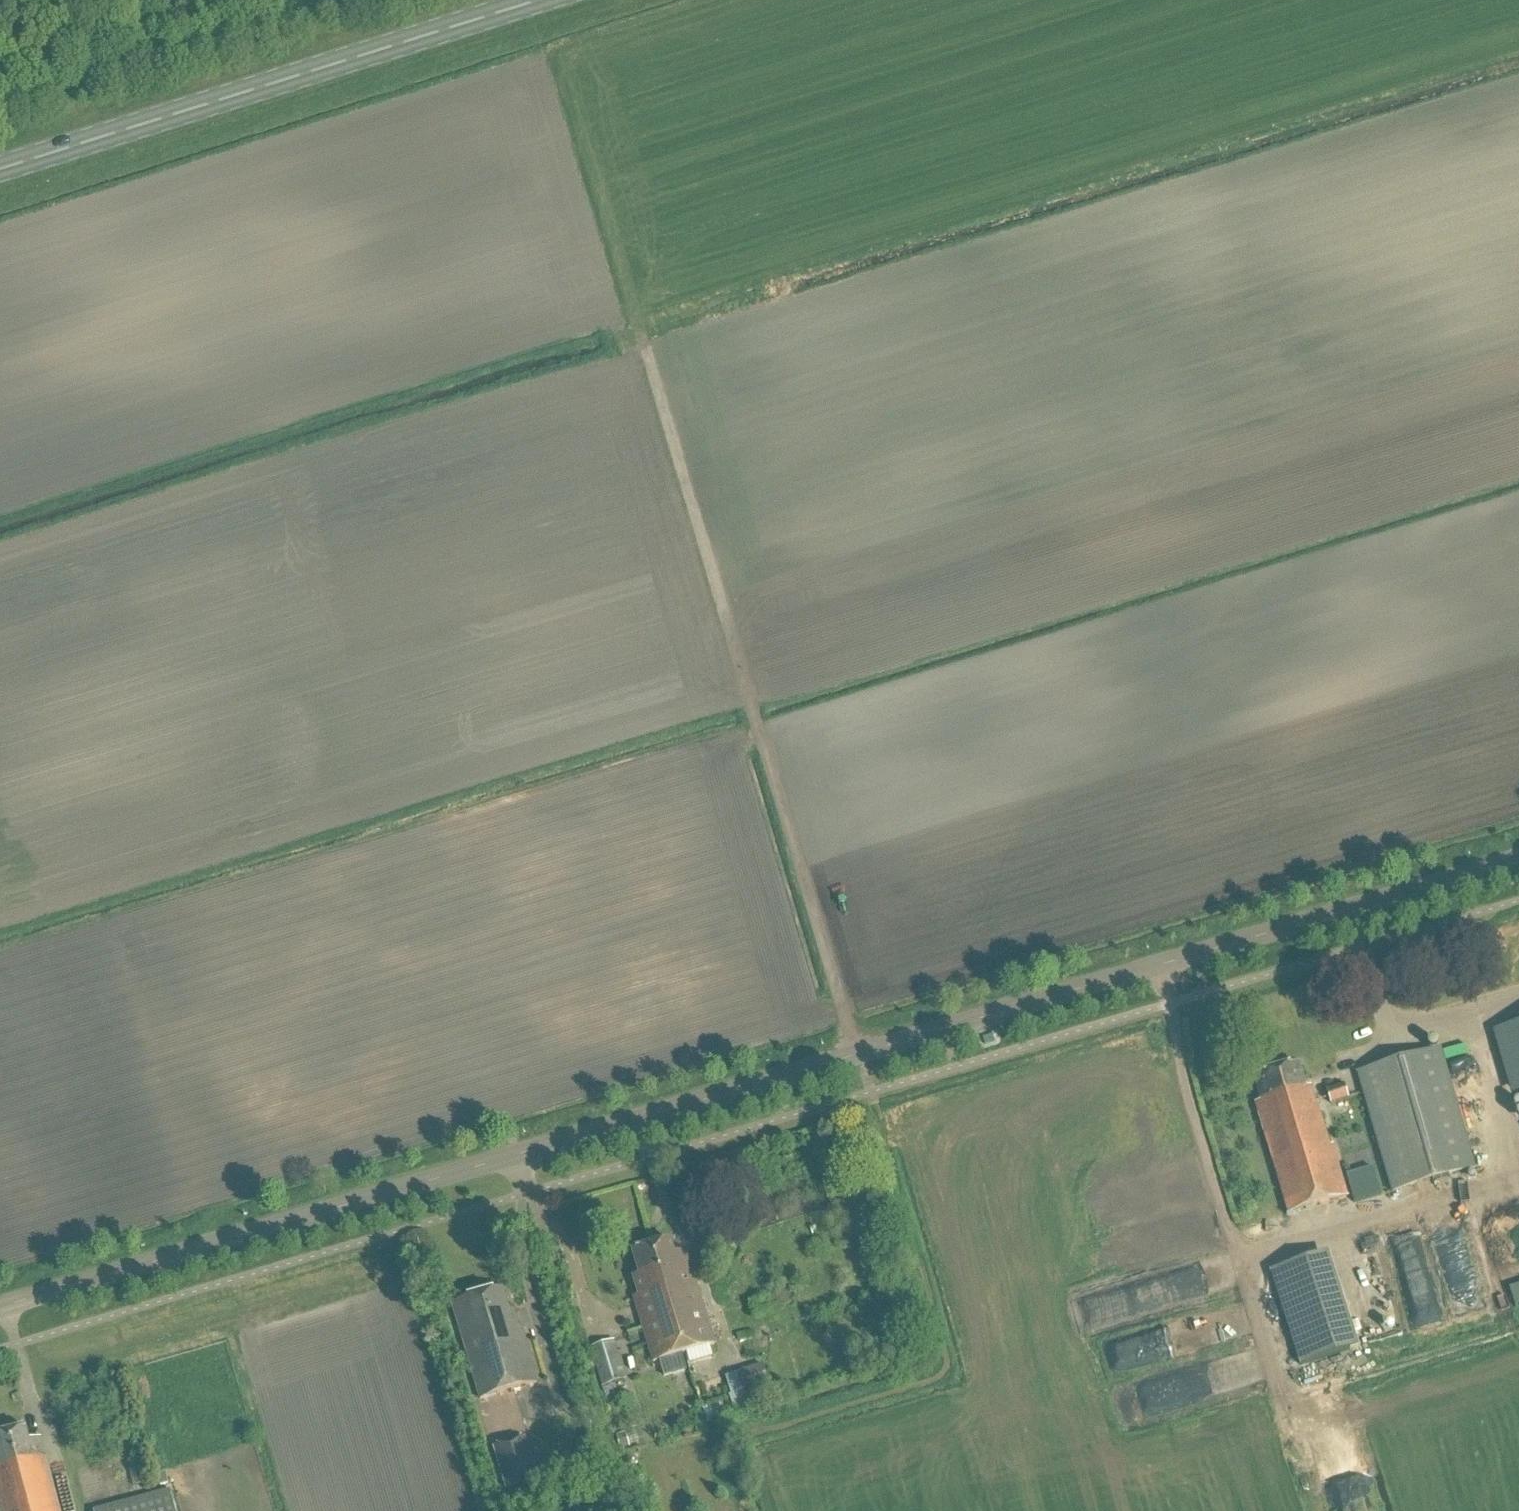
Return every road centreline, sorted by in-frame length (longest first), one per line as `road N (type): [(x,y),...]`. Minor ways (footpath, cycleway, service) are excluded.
road 1 (tertiary): [(0,1307),(1518,858)]
road 2 (track): [(623,335),(856,1097)]
road 3 (track): [(1163,963),(1259,1397),(1273,1401),(1518,1327)]
road 4 (primary): [(0,171),(548,0)]
road 5 (track): [(0,74),(238,0)]

